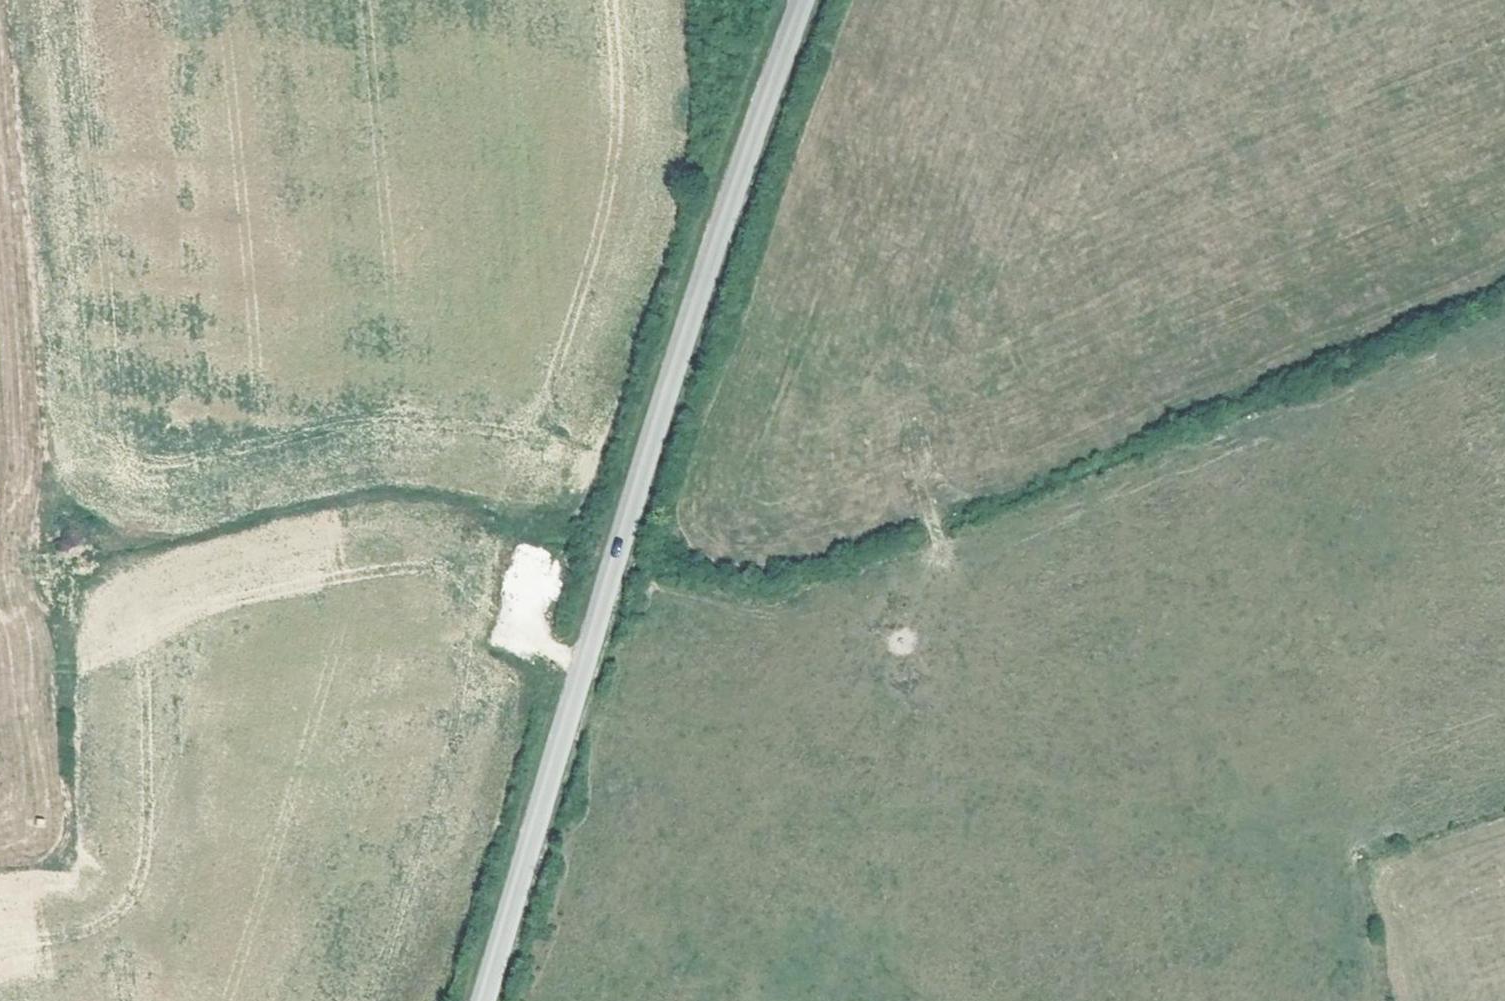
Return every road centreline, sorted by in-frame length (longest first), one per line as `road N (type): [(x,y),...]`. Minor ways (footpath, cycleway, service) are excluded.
road 1 (unclassified): [(804,0),(639,484),(486,1000)]

